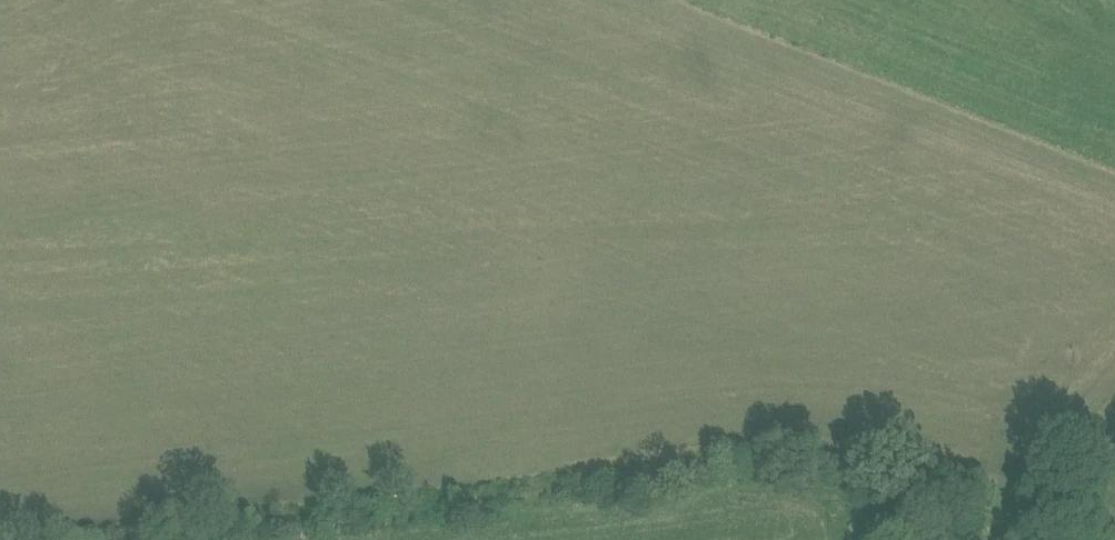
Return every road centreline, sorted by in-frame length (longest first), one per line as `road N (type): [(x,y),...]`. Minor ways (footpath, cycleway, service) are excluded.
road 1 (track): [(997,539),(1114,437)]

